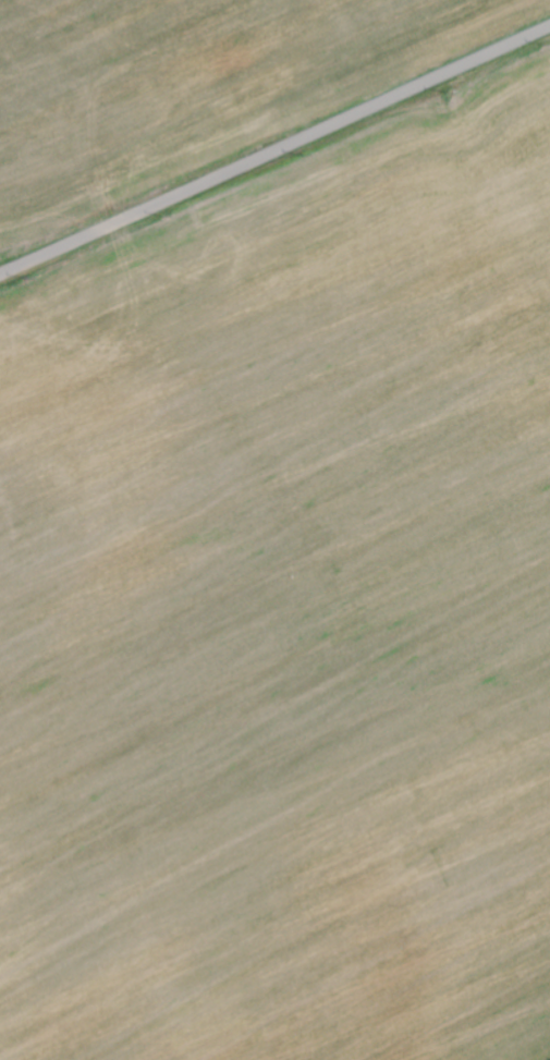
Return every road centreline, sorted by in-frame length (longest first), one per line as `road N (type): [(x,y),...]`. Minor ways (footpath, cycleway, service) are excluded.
road 1 (residential): [(549,26),(0,276)]

